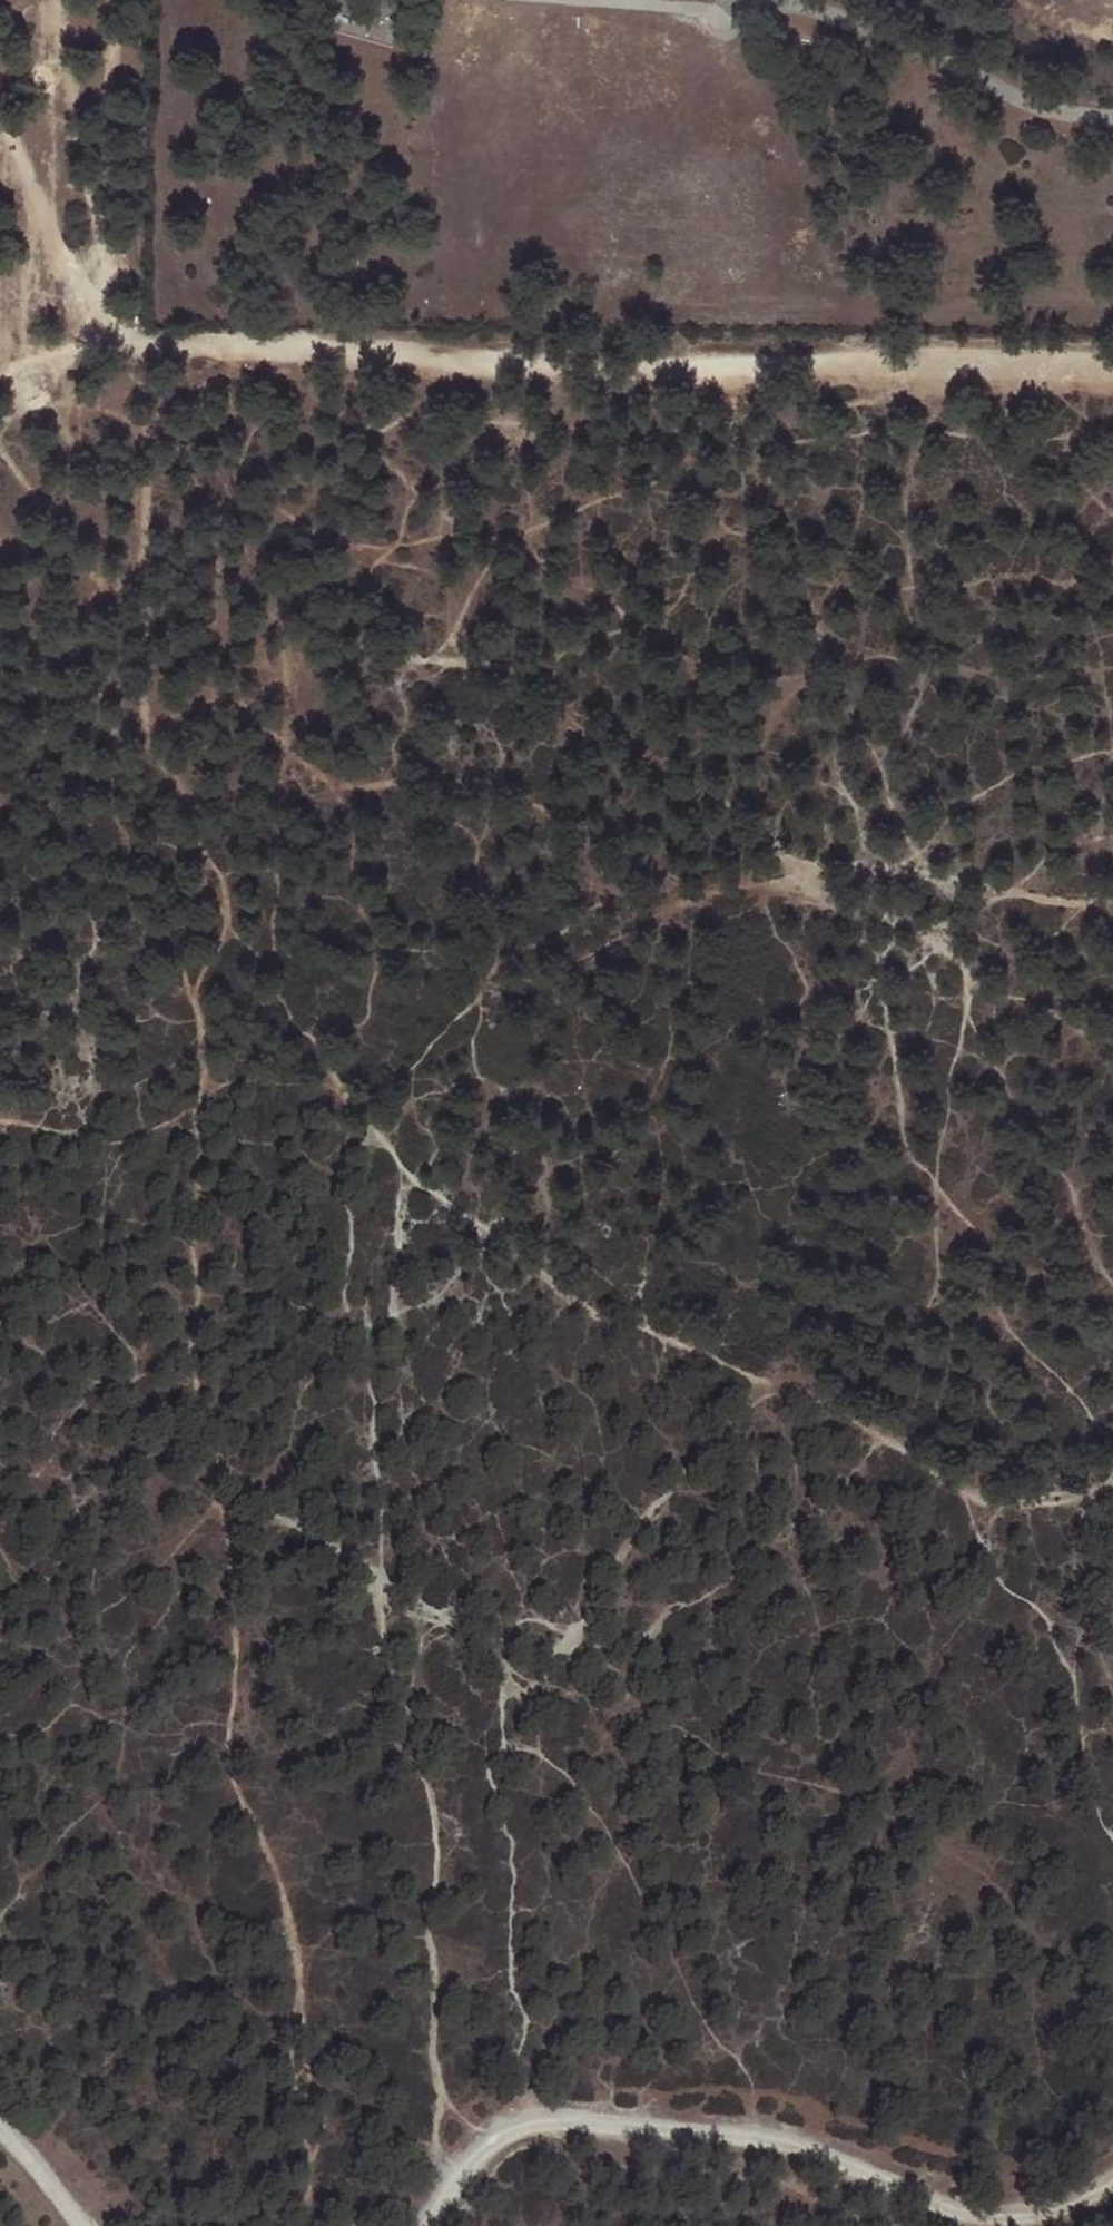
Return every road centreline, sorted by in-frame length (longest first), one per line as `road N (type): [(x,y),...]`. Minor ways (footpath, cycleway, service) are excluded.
road 1 (track): [(1112,366),(632,370),(388,344),(108,341),(0,385)]
road 2 (unclassified): [(1112,2182),(1072,2205),(970,2216),(814,2150),(731,2134),(546,2125),(502,2137),(425,2225)]
road 3 (unclassified): [(76,2225),(0,2128)]

